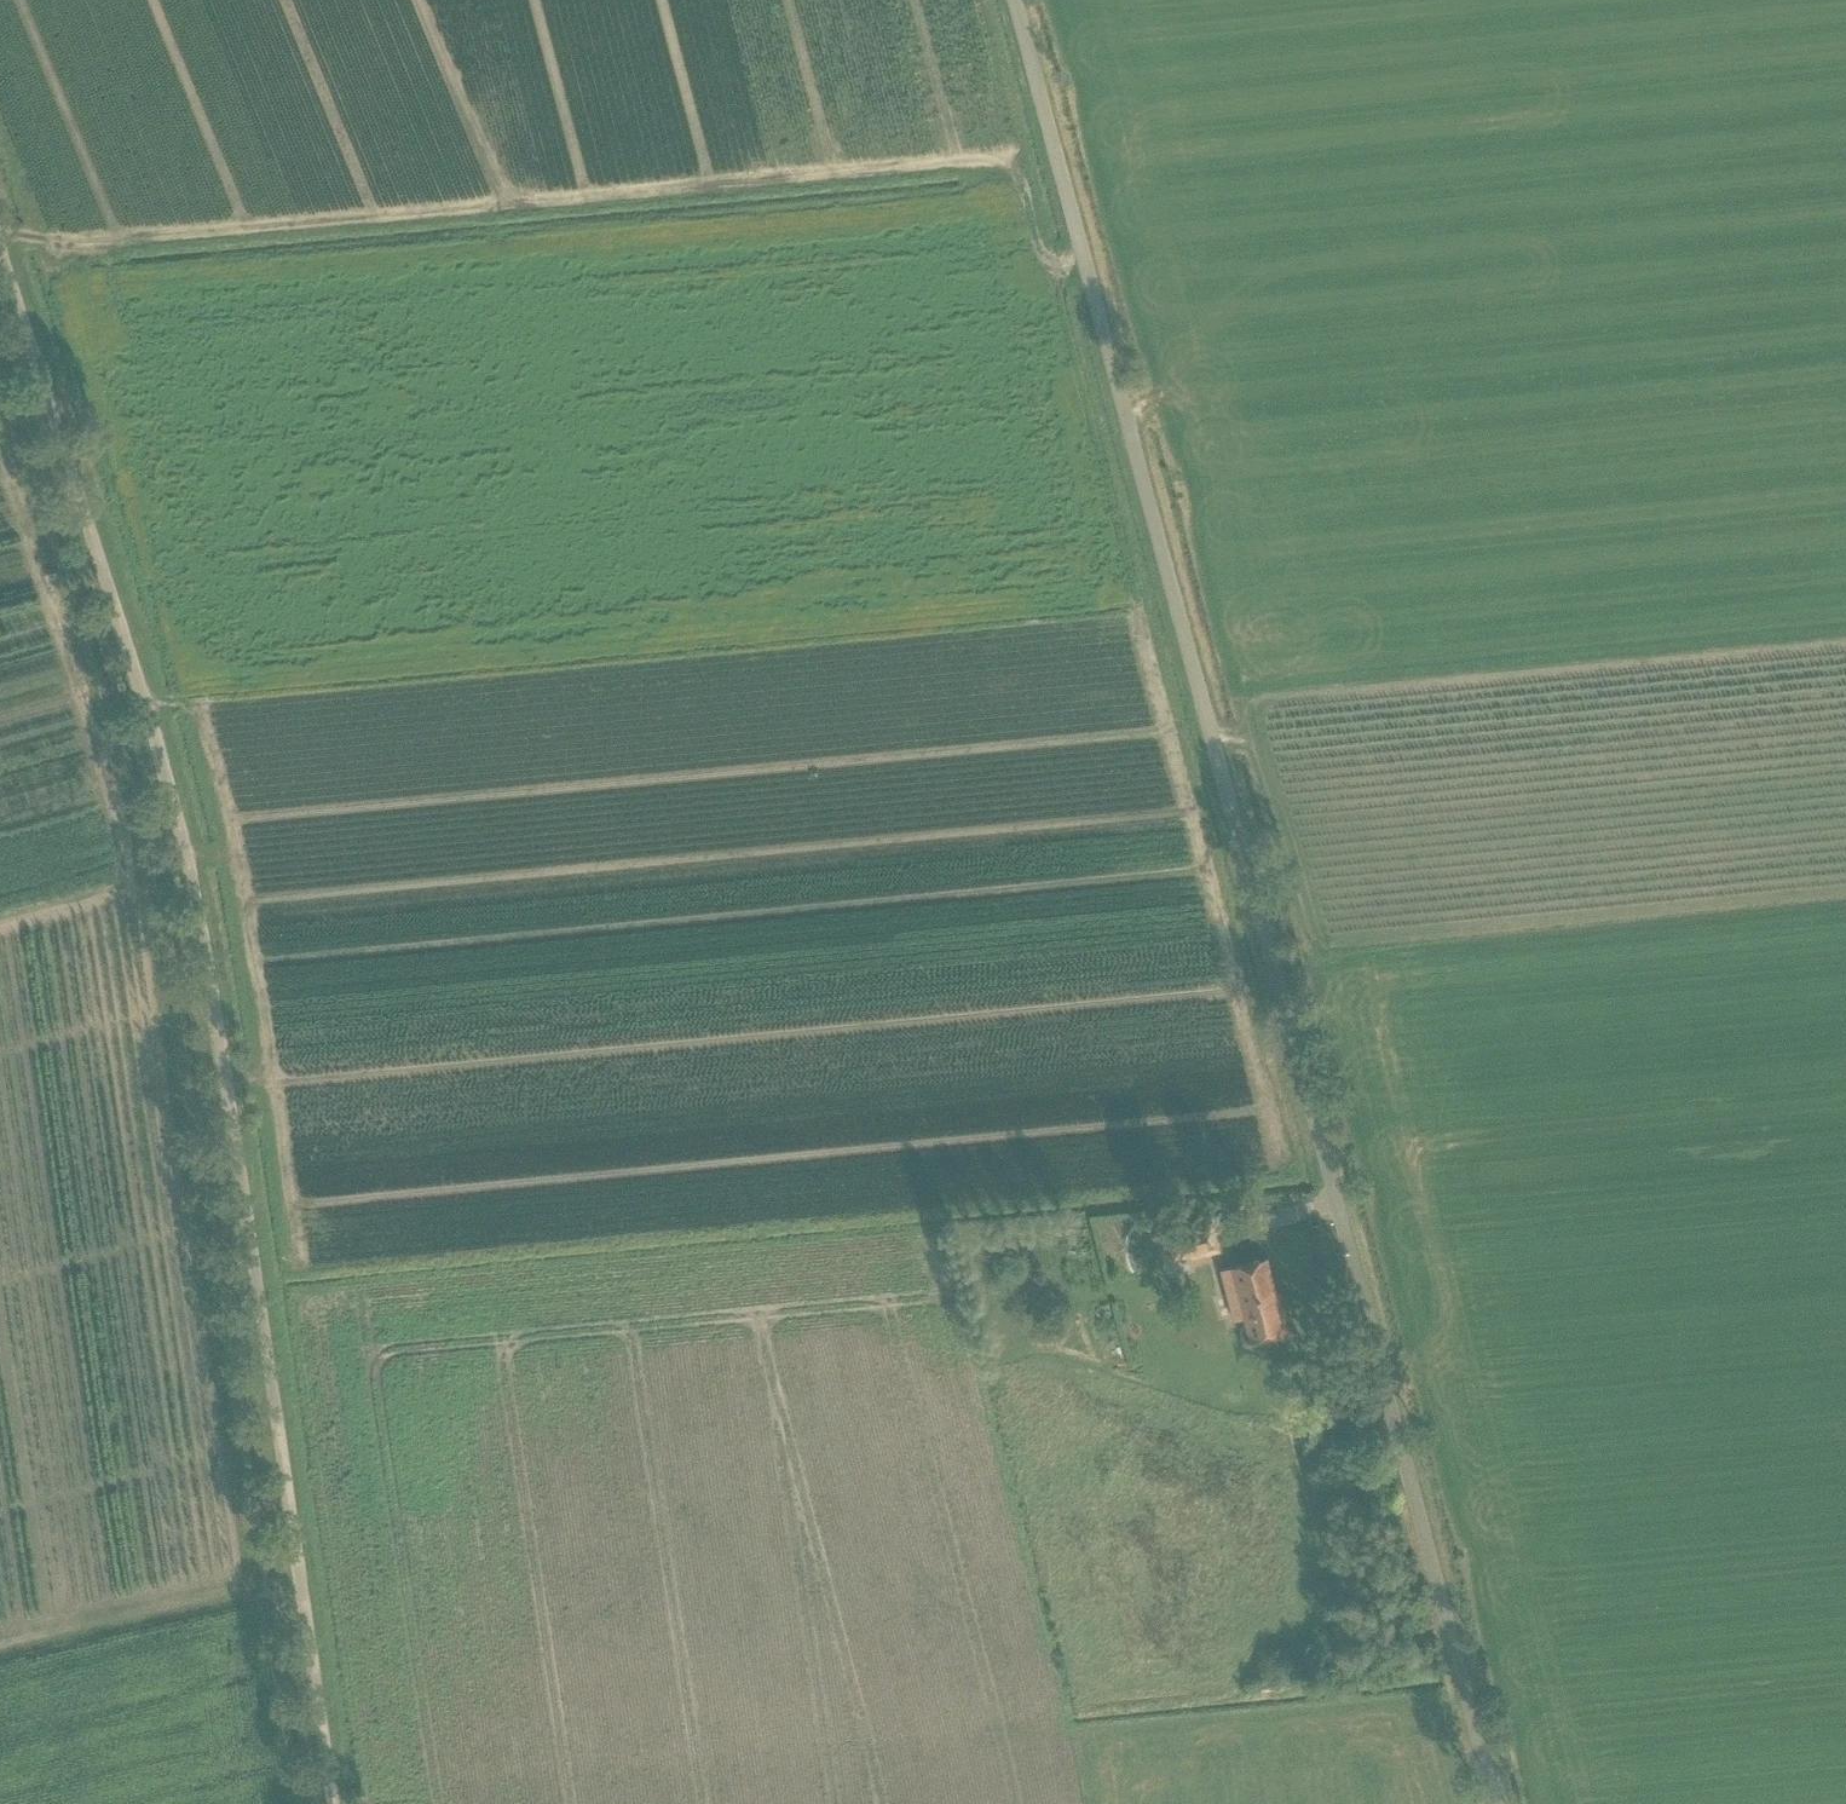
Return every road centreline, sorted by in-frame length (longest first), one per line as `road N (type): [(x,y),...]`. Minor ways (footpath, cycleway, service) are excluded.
road 1 (unclassified): [(1503,1803),(1028,0)]
road 2 (unclassified): [(353,1803),(233,1025),(162,716),(42,324),(0,215)]

